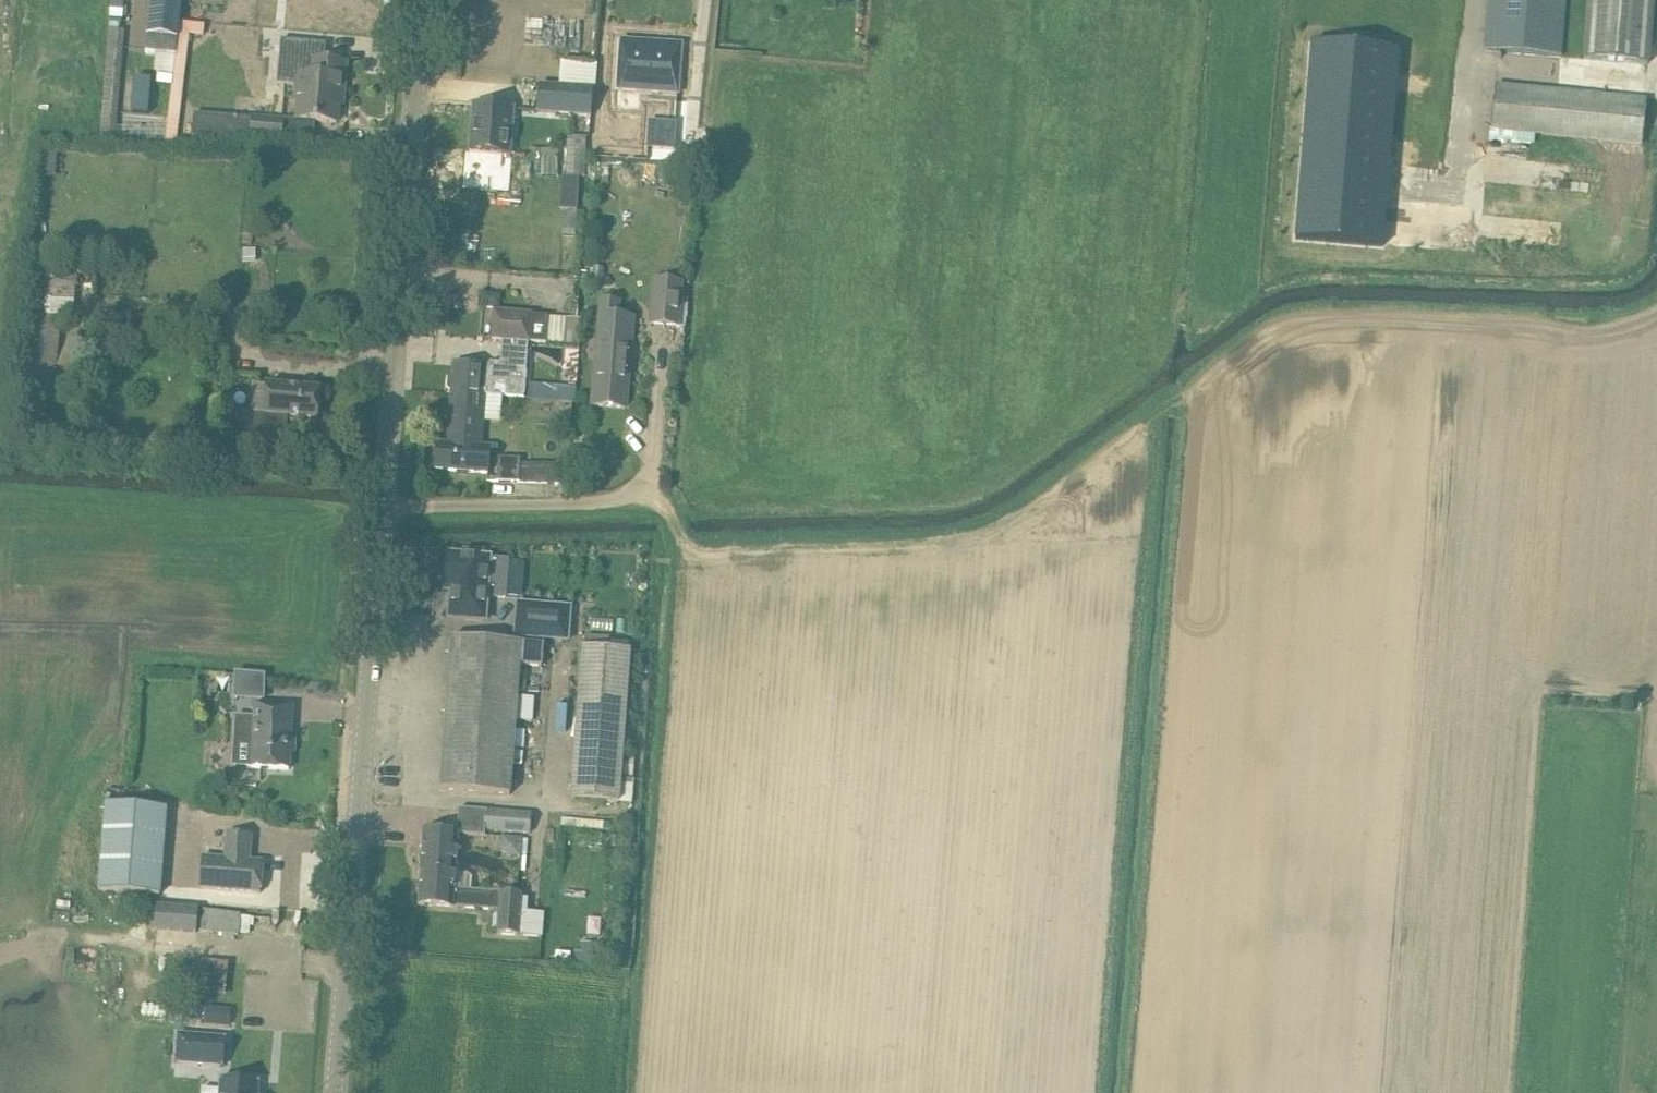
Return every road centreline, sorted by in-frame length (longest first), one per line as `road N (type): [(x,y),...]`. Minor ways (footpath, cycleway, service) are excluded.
road 1 (unclassified): [(334,1092),(423,0)]

